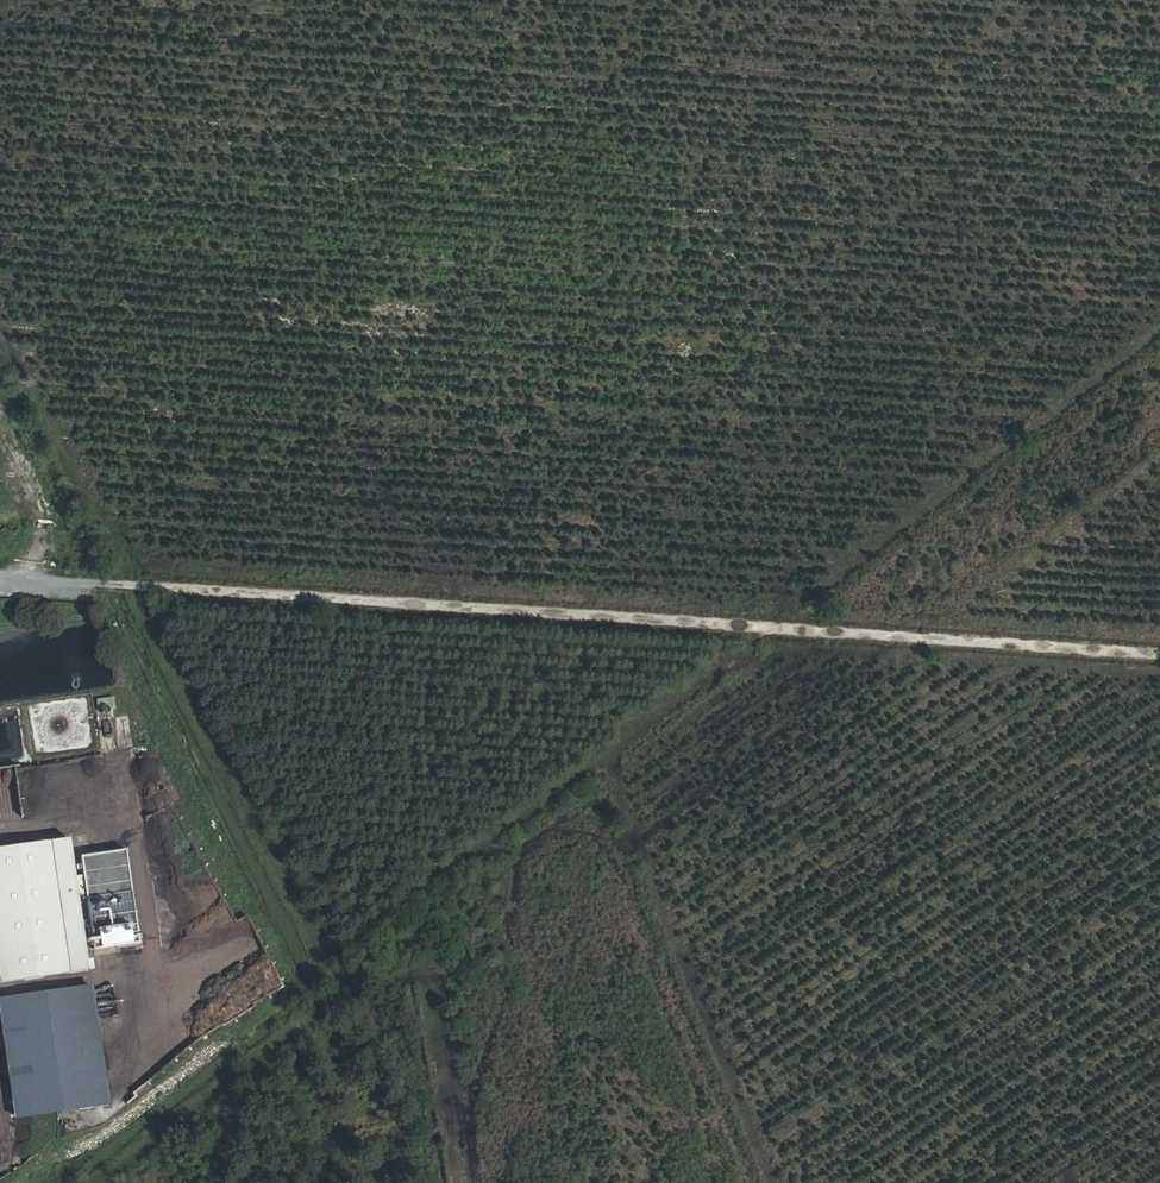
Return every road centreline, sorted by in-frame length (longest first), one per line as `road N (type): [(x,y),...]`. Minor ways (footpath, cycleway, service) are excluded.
road 1 (track): [(1159,653),(130,585)]
road 2 (unclassified): [(130,585),(0,577)]

